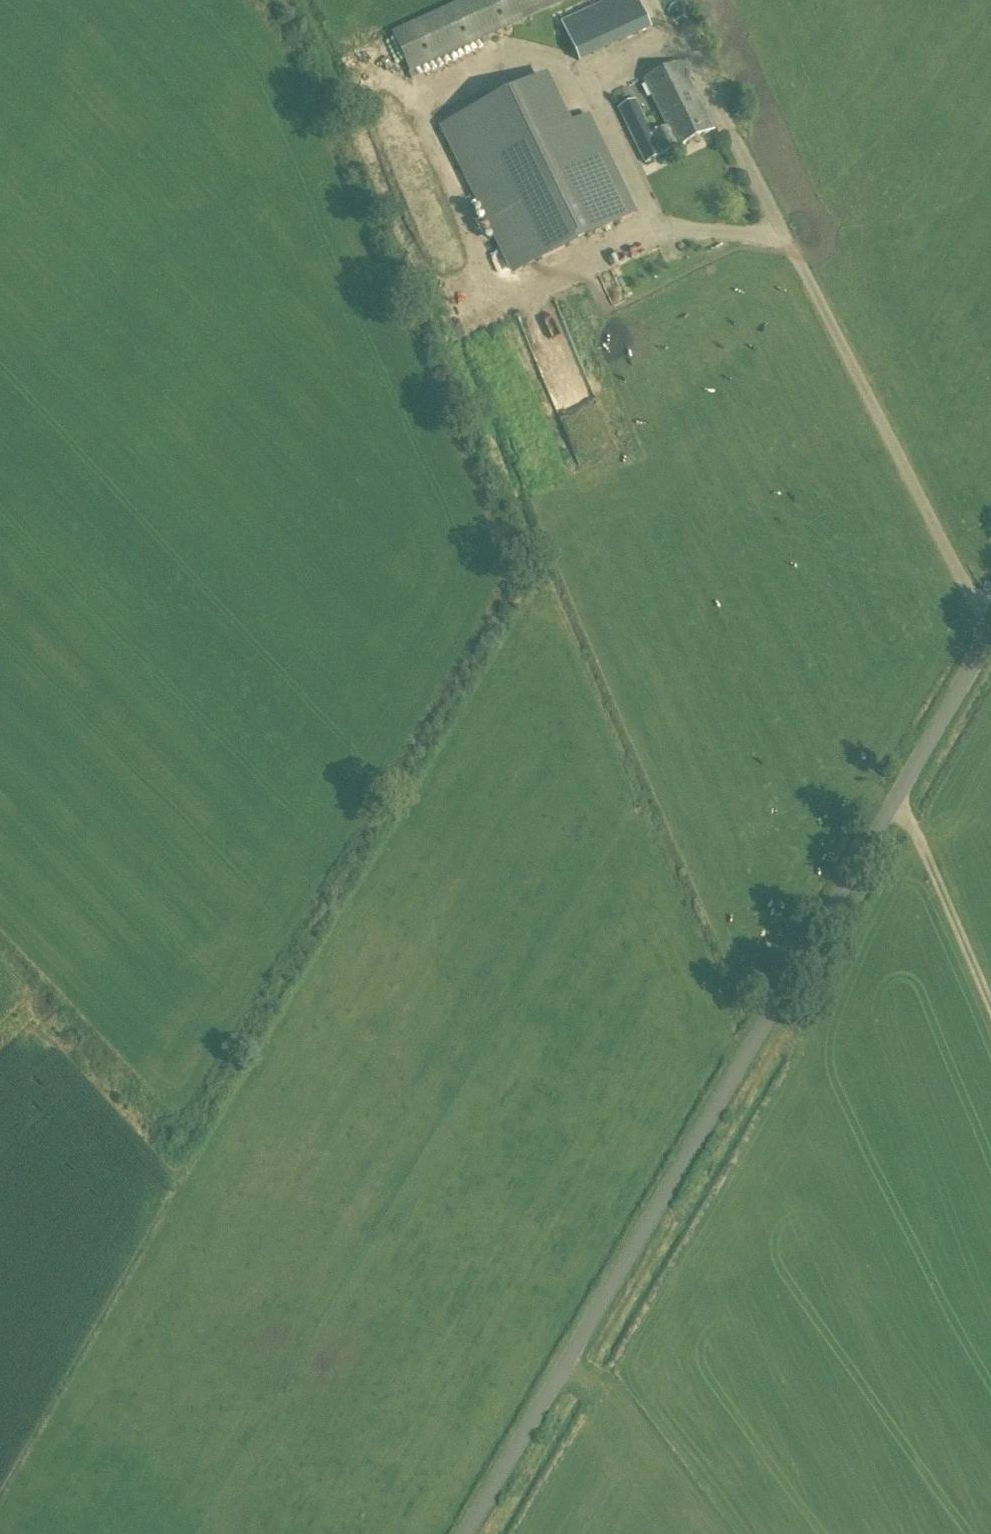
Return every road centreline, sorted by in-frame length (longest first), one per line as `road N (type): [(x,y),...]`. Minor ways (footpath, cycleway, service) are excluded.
road 1 (unclassified): [(460,1533),(628,1267),(990,639)]

